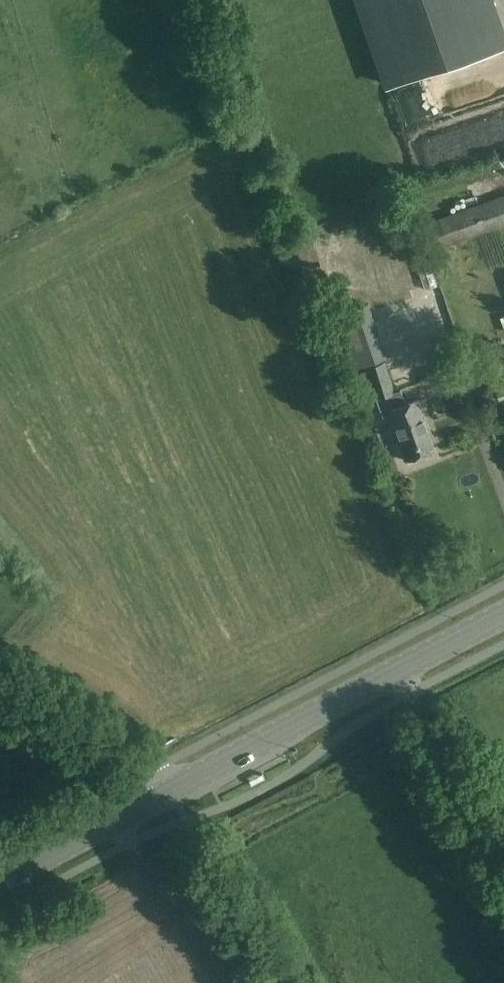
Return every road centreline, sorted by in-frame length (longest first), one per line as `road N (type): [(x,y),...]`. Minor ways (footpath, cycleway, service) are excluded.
road 1 (secondary): [(169,789),(503,614)]
road 2 (unclassified): [(0,672),(108,733),(169,789)]
road 3 (secondary): [(0,889),(169,789)]

